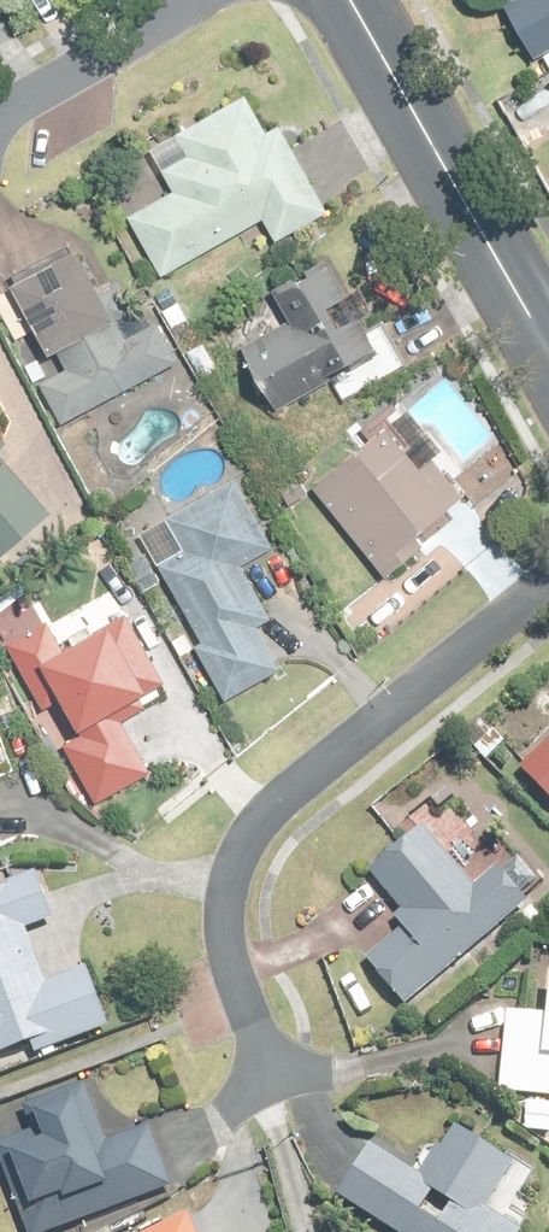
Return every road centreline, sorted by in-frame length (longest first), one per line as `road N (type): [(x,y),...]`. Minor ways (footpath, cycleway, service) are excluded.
road 1 (residential): [(270,1062),(231,948),(225,900),(234,858),(260,820),(548,585)]
road 2 (tertiary): [(548,351),(346,0)]
road 3 (residential): [(0,118),(202,0)]

